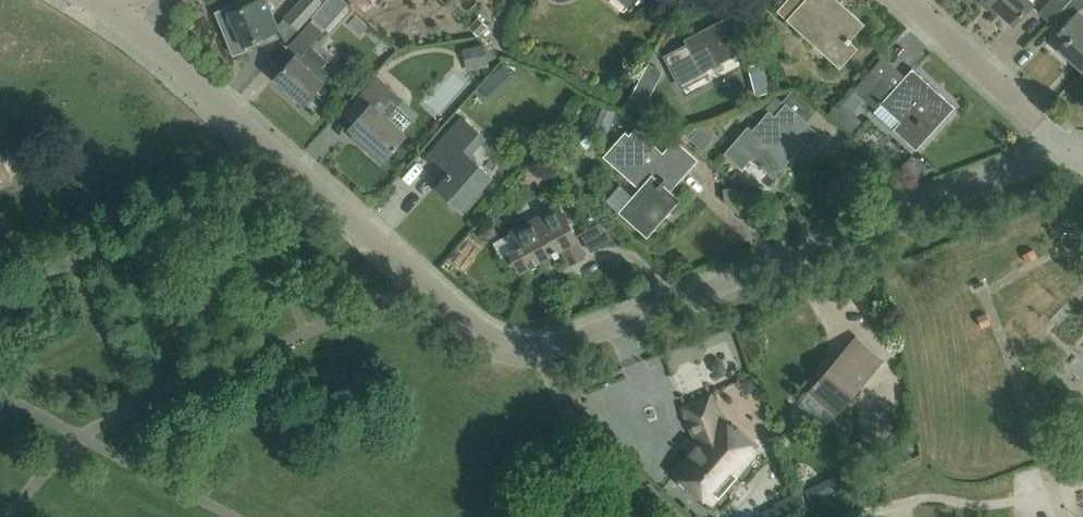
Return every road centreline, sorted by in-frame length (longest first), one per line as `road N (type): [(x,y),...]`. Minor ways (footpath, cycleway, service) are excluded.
road 1 (unclassified): [(1075,152),(563,341),(514,347),(460,333),(84,0)]
road 2 (residential): [(1075,152),(906,0)]

